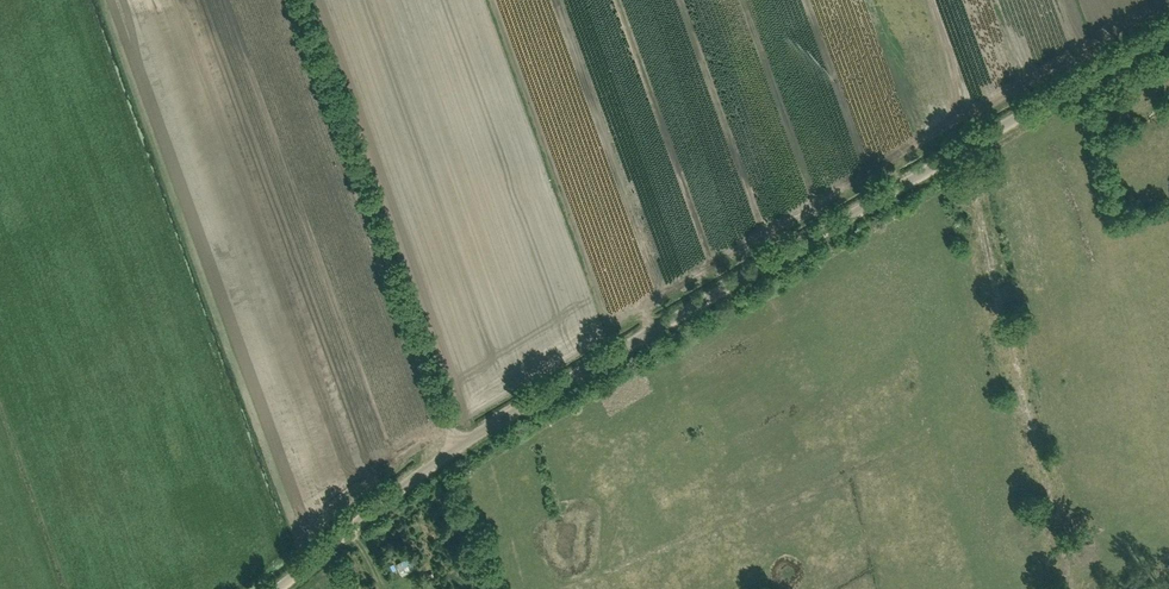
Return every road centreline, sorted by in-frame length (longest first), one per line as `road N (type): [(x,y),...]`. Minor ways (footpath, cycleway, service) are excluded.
road 1 (unclassified): [(456,449),(1168,29)]
road 2 (unclassified): [(456,449),(299,0)]
road 3 (track): [(960,150),(1074,588)]
road 4 (unclassified): [(279,588),(456,449)]

